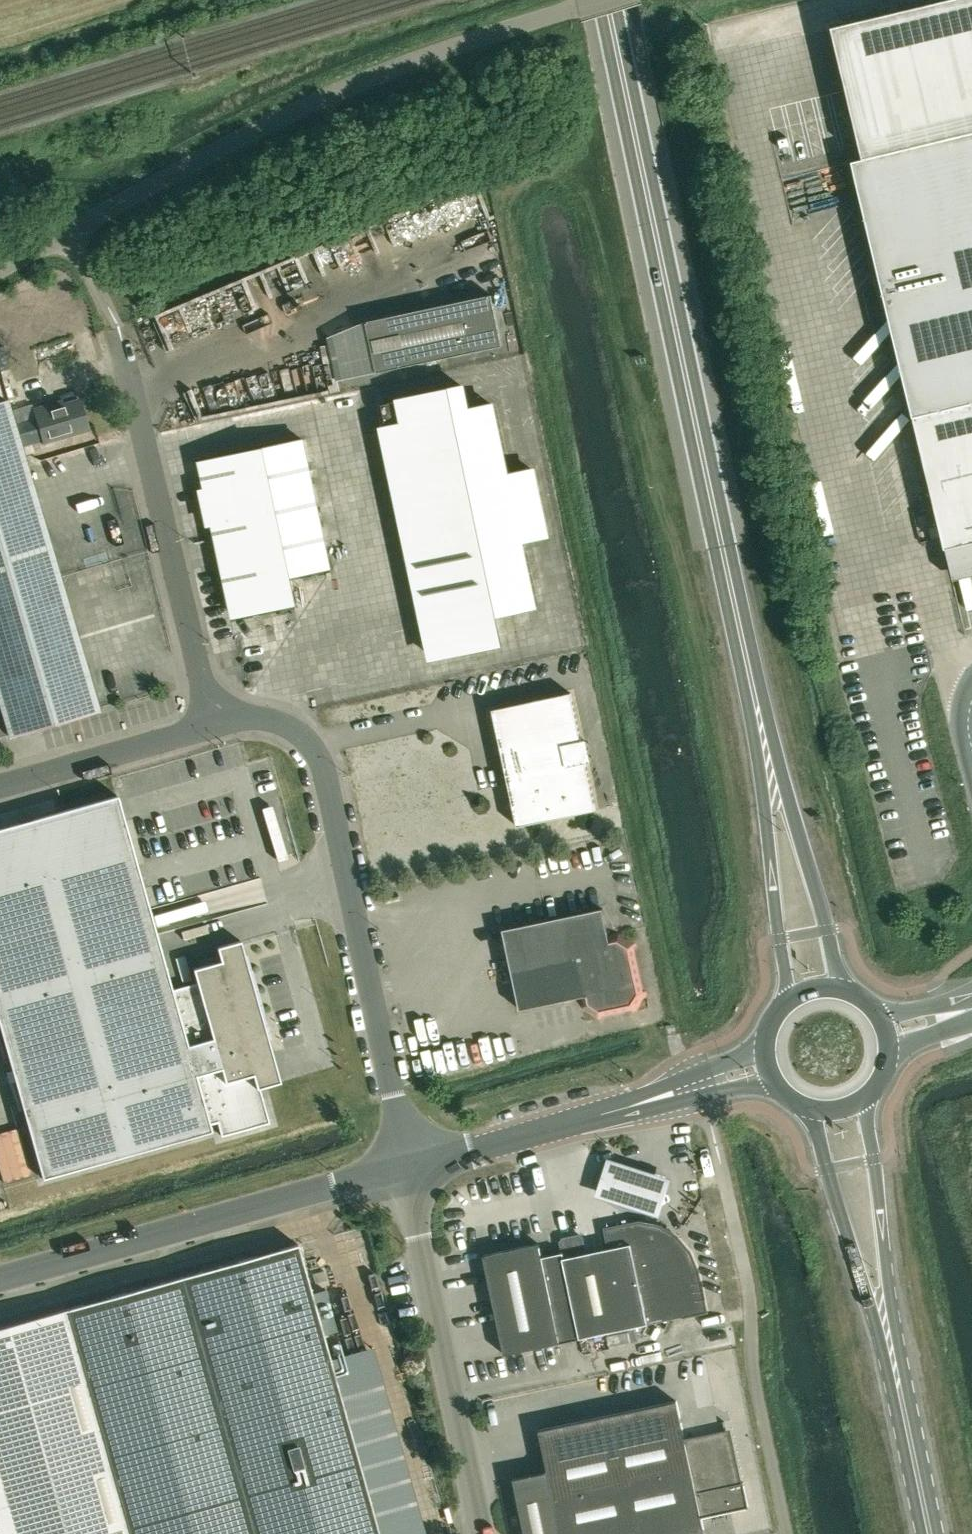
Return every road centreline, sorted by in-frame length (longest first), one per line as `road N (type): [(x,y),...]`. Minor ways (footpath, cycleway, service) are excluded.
road 1 (primary): [(749,656),(606,0)]
road 2 (unclassified): [(70,228),(387,73),(615,0)]
road 3 (unclassified): [(411,1164),(321,765),(301,739),(273,723),(220,725)]
road 4 (unclassified): [(220,725),(116,321),(70,228)]
road 5 (unclassified): [(0,1277),(411,1164)]
road 6 (unclassified): [(484,1533),(411,1164)]
road 7 (primary): [(809,1110),(912,1444)]
road 8 (primary): [(912,1444),(864,1101)]
road 9 (primary): [(749,656),(788,996)]
road 10 (primary): [(840,985),(749,656)]
road 11 (unclassified): [(220,725),(0,787)]
road 12 (unclassified): [(762,1045),(568,1123)]
road 13 (unclassified): [(568,1123),(770,1079)]
road 14 (unclassified): [(411,1164),(568,1123)]

